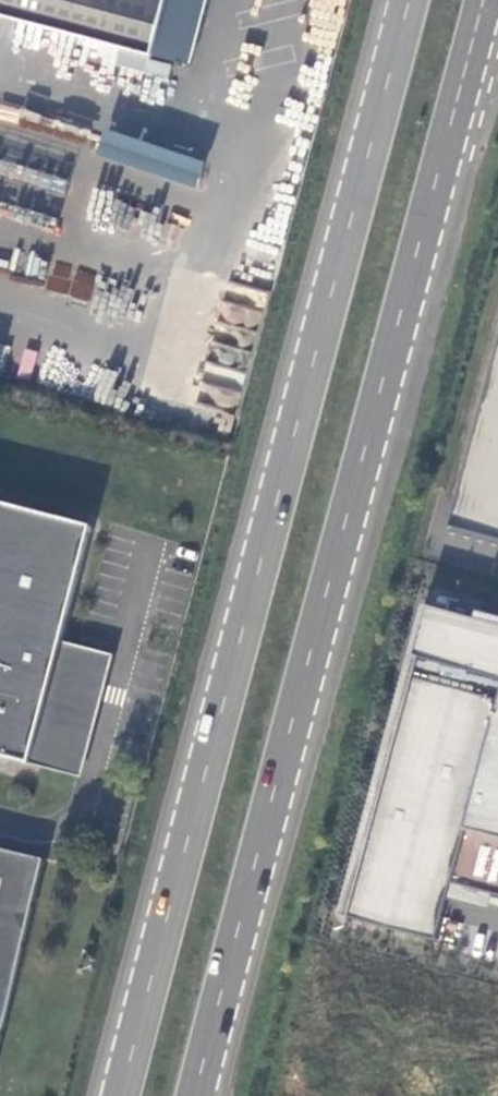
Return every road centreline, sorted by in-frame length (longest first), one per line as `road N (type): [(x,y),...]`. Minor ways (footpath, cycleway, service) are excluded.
road 1 (primary): [(198,1095),(484,0)]
road 2 (primary): [(407,0),(123,1095)]

